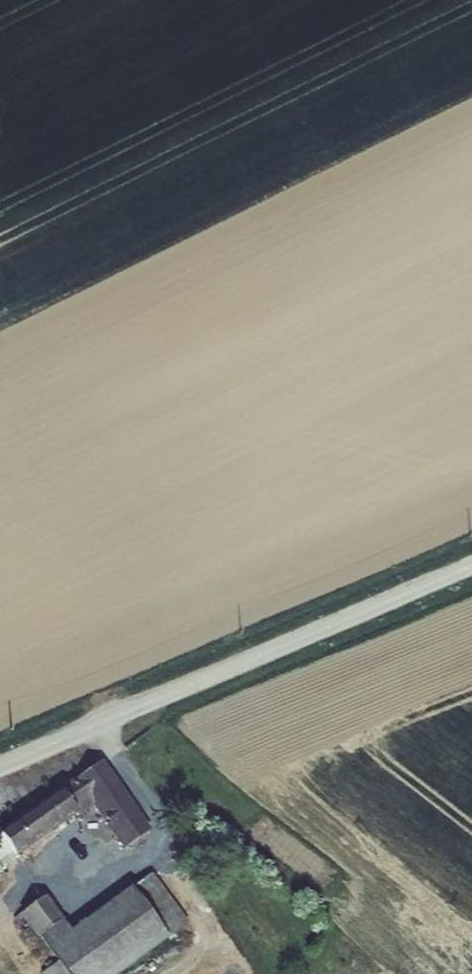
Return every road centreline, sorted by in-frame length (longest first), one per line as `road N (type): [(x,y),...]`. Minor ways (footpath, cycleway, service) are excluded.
road 1 (unclassified): [(471,568),(0,767)]

